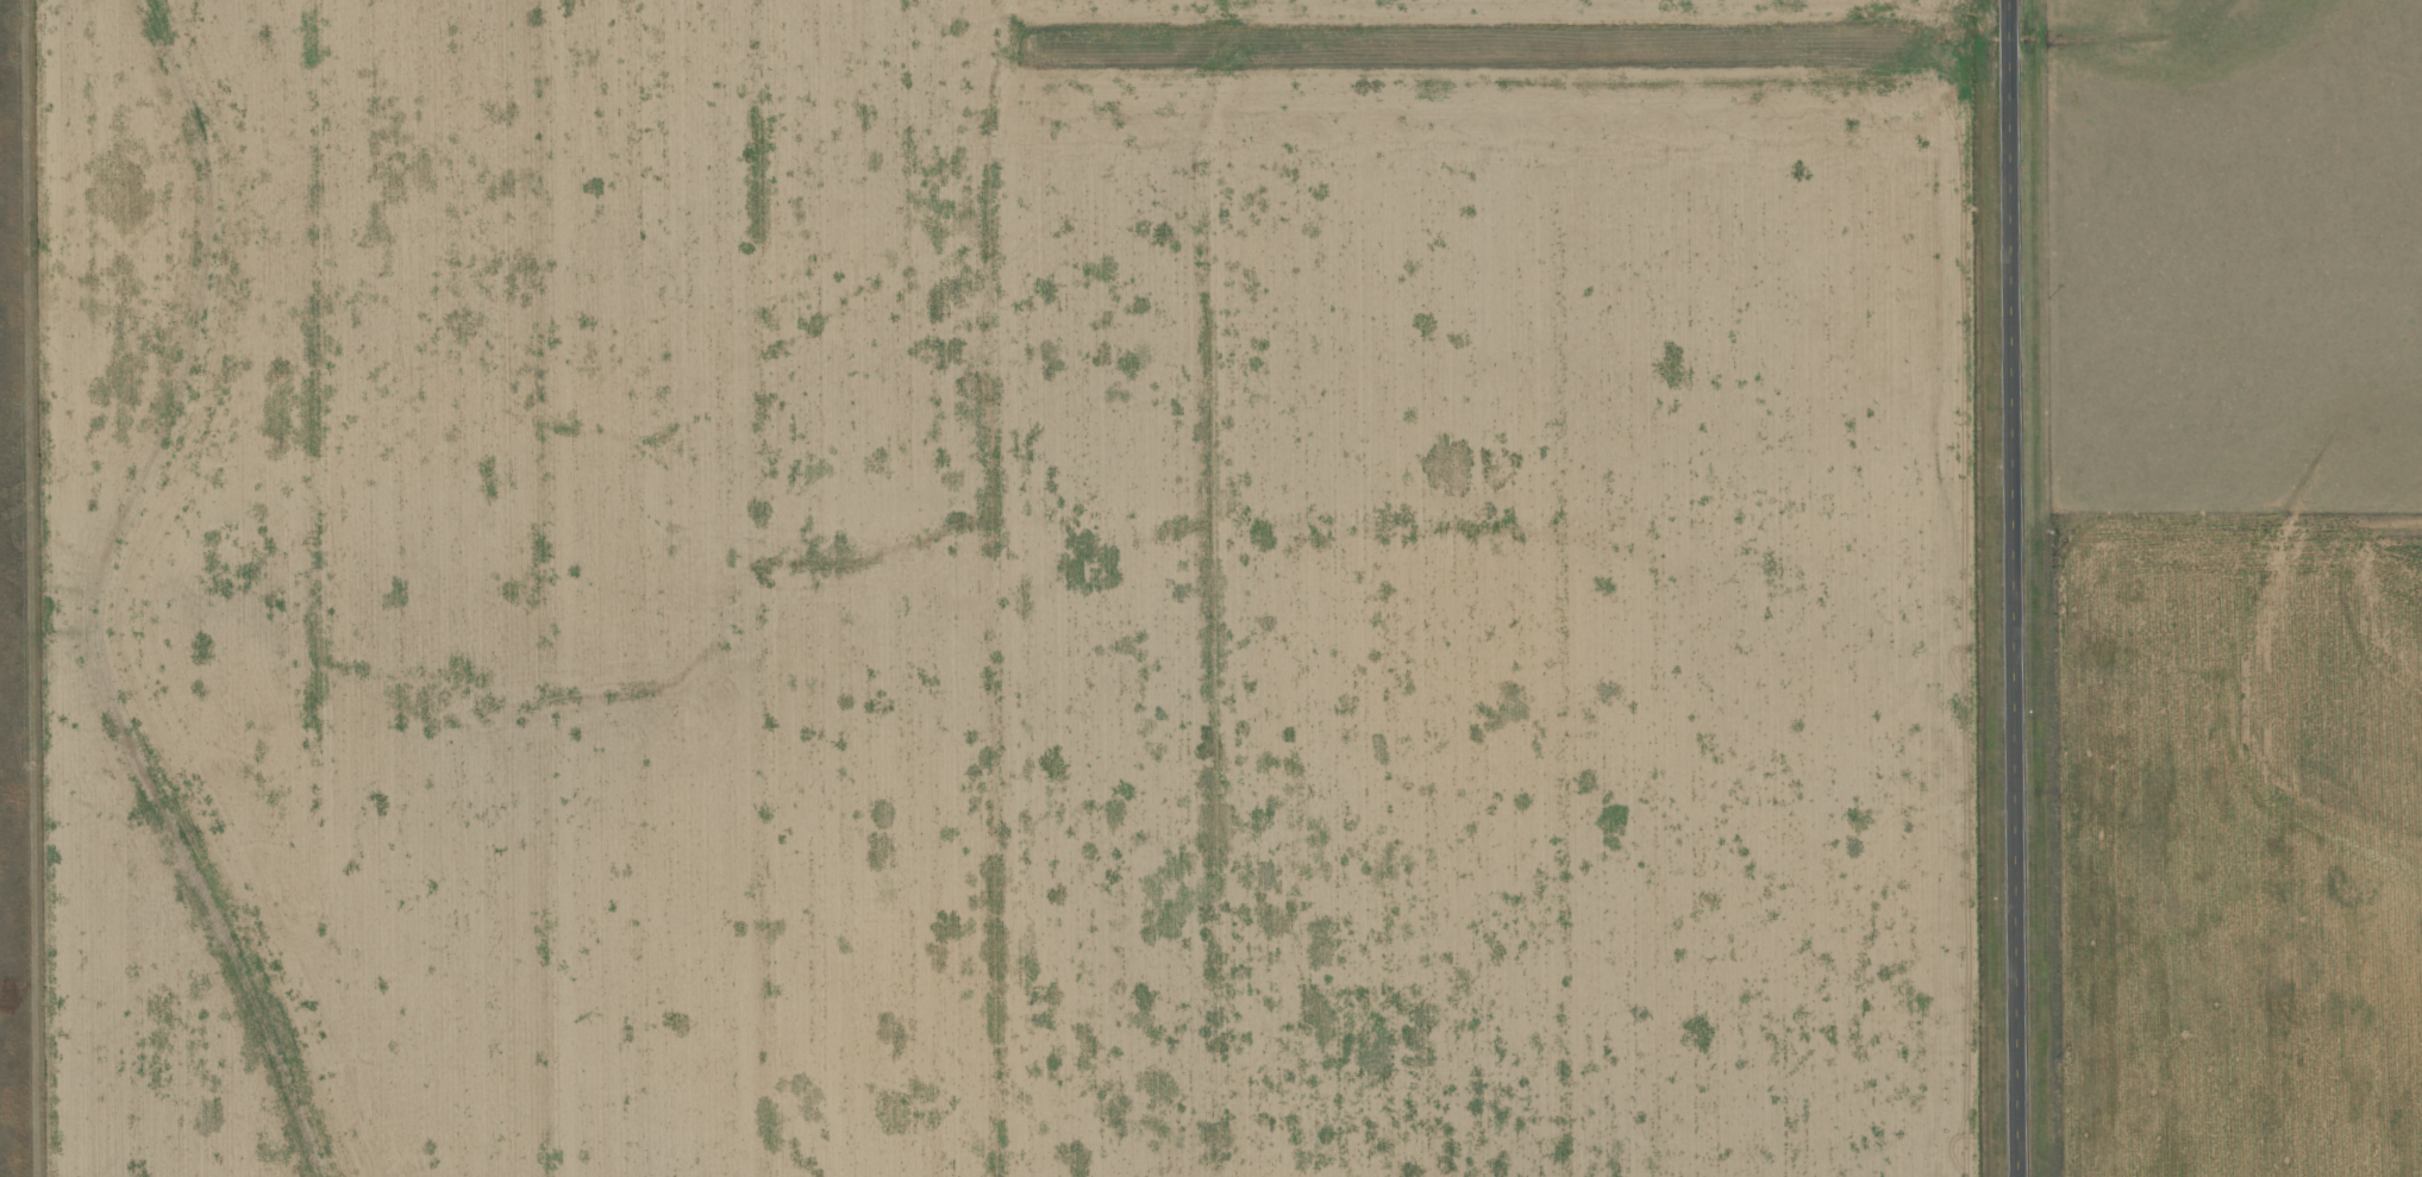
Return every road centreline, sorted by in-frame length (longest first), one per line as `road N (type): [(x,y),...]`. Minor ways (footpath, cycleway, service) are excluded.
road 1 (primary): [(2020,1176),(2013,0)]

